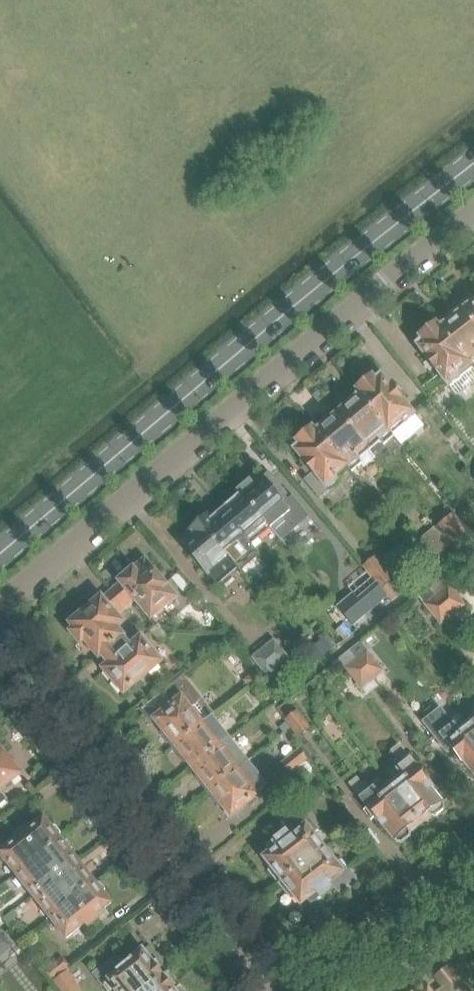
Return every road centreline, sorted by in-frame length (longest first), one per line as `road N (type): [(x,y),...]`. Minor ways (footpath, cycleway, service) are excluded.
road 1 (residential): [(0,605),(473,211)]
road 2 (tertiary): [(0,558),(324,281),(473,165)]
road 3 (residential): [(276,990),(0,642)]
road 4 (residential): [(302,990),(473,855)]

